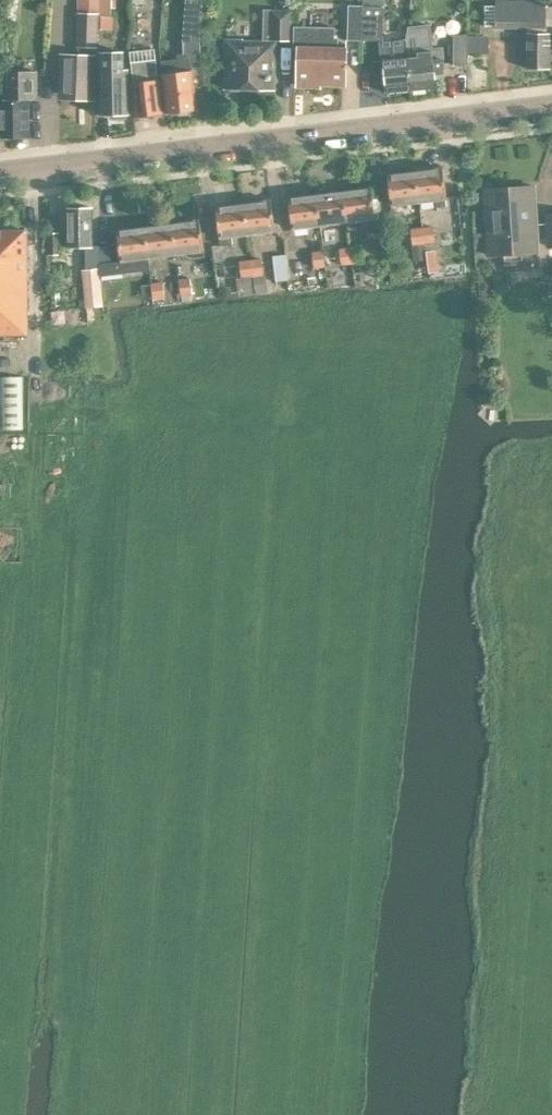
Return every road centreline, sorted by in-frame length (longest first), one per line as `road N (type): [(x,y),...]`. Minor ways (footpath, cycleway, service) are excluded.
road 1 (tertiary): [(0,172),(551,101)]

